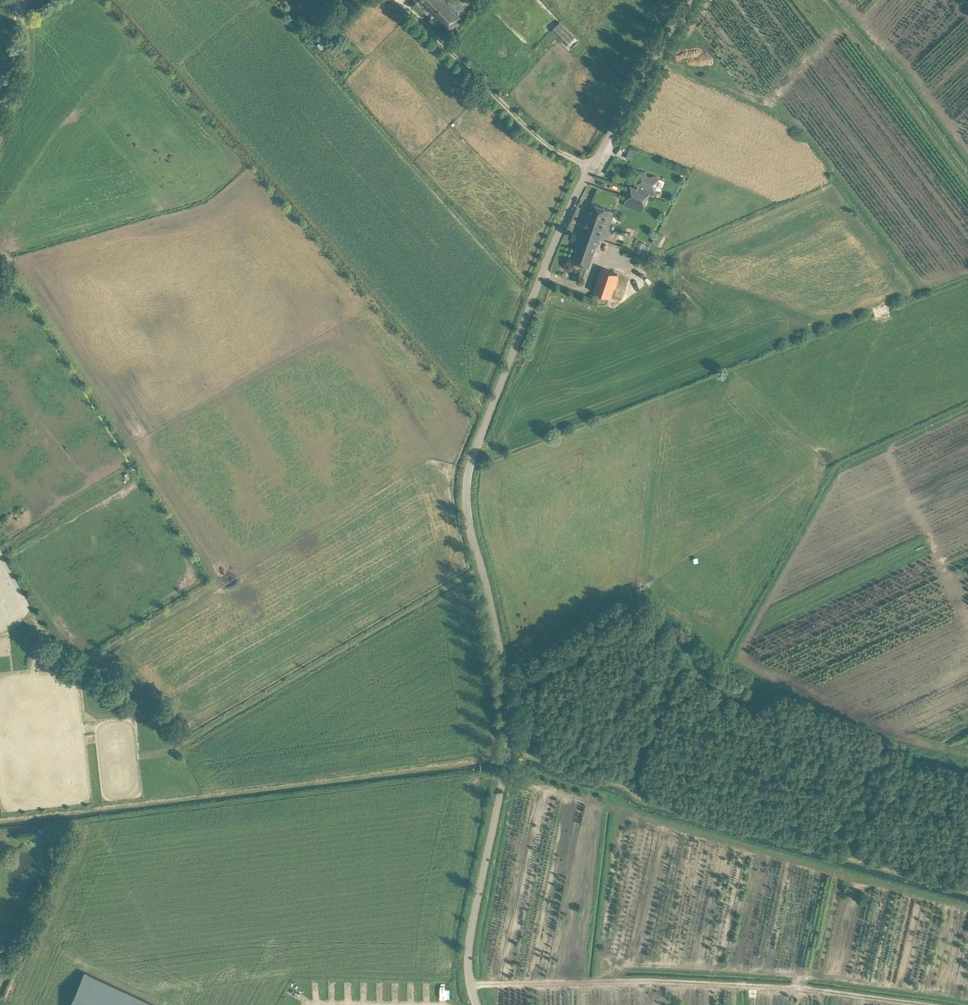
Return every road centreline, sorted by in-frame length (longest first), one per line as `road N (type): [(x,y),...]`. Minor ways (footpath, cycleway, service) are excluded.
road 1 (unclassified): [(477,1004),(468,949),(509,722),(465,486),(568,209),(687,0)]
road 2 (track): [(591,167),(522,122),(400,0)]

